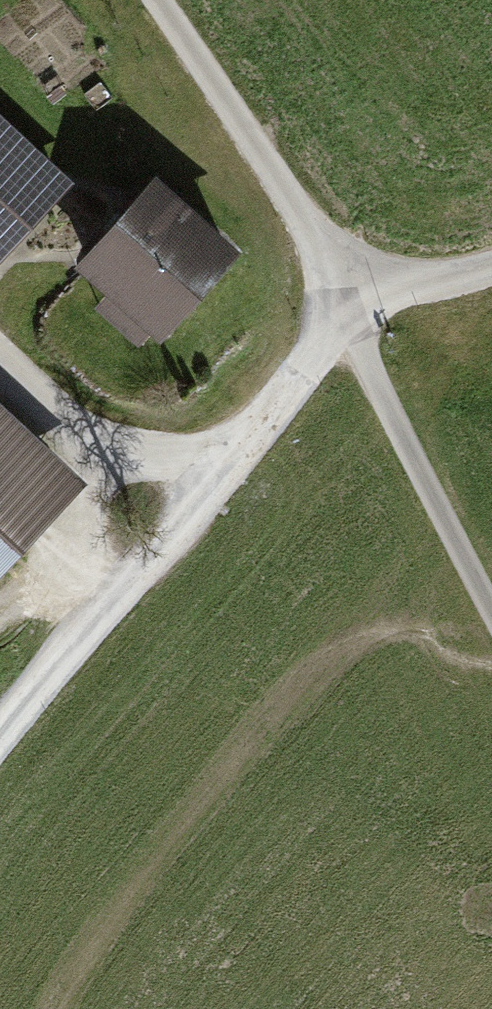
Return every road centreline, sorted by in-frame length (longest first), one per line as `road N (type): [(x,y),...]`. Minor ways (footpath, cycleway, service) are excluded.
road 1 (track): [(349,322),(0,732)]
road 2 (residential): [(158,0),(362,312)]
road 3 (track): [(491,611),(349,322)]
road 4 (track): [(362,312),(491,266)]

